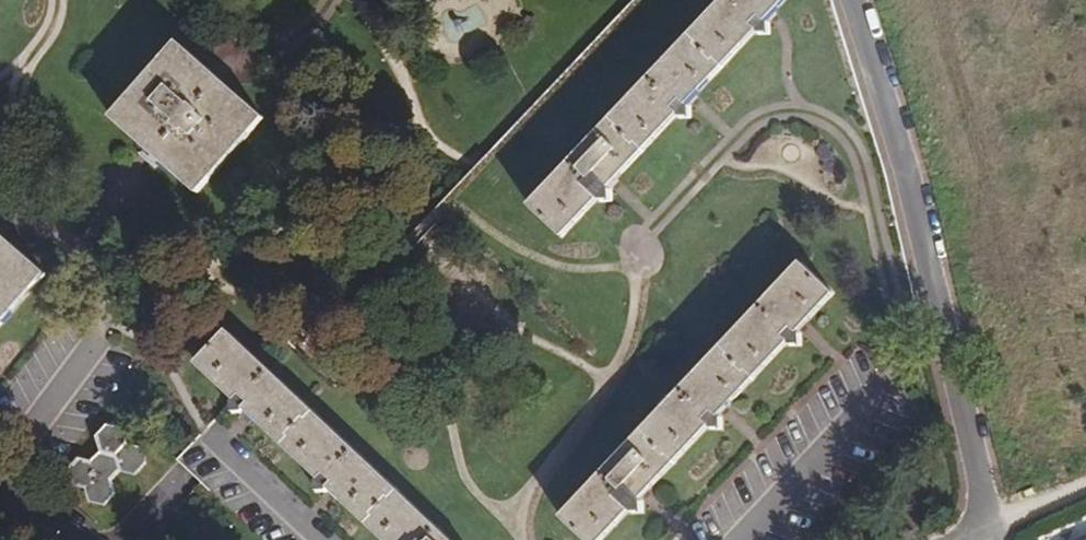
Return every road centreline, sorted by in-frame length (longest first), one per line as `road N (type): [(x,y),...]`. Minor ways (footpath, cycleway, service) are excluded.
road 1 (residential): [(986,529),(892,128),(851,0)]

